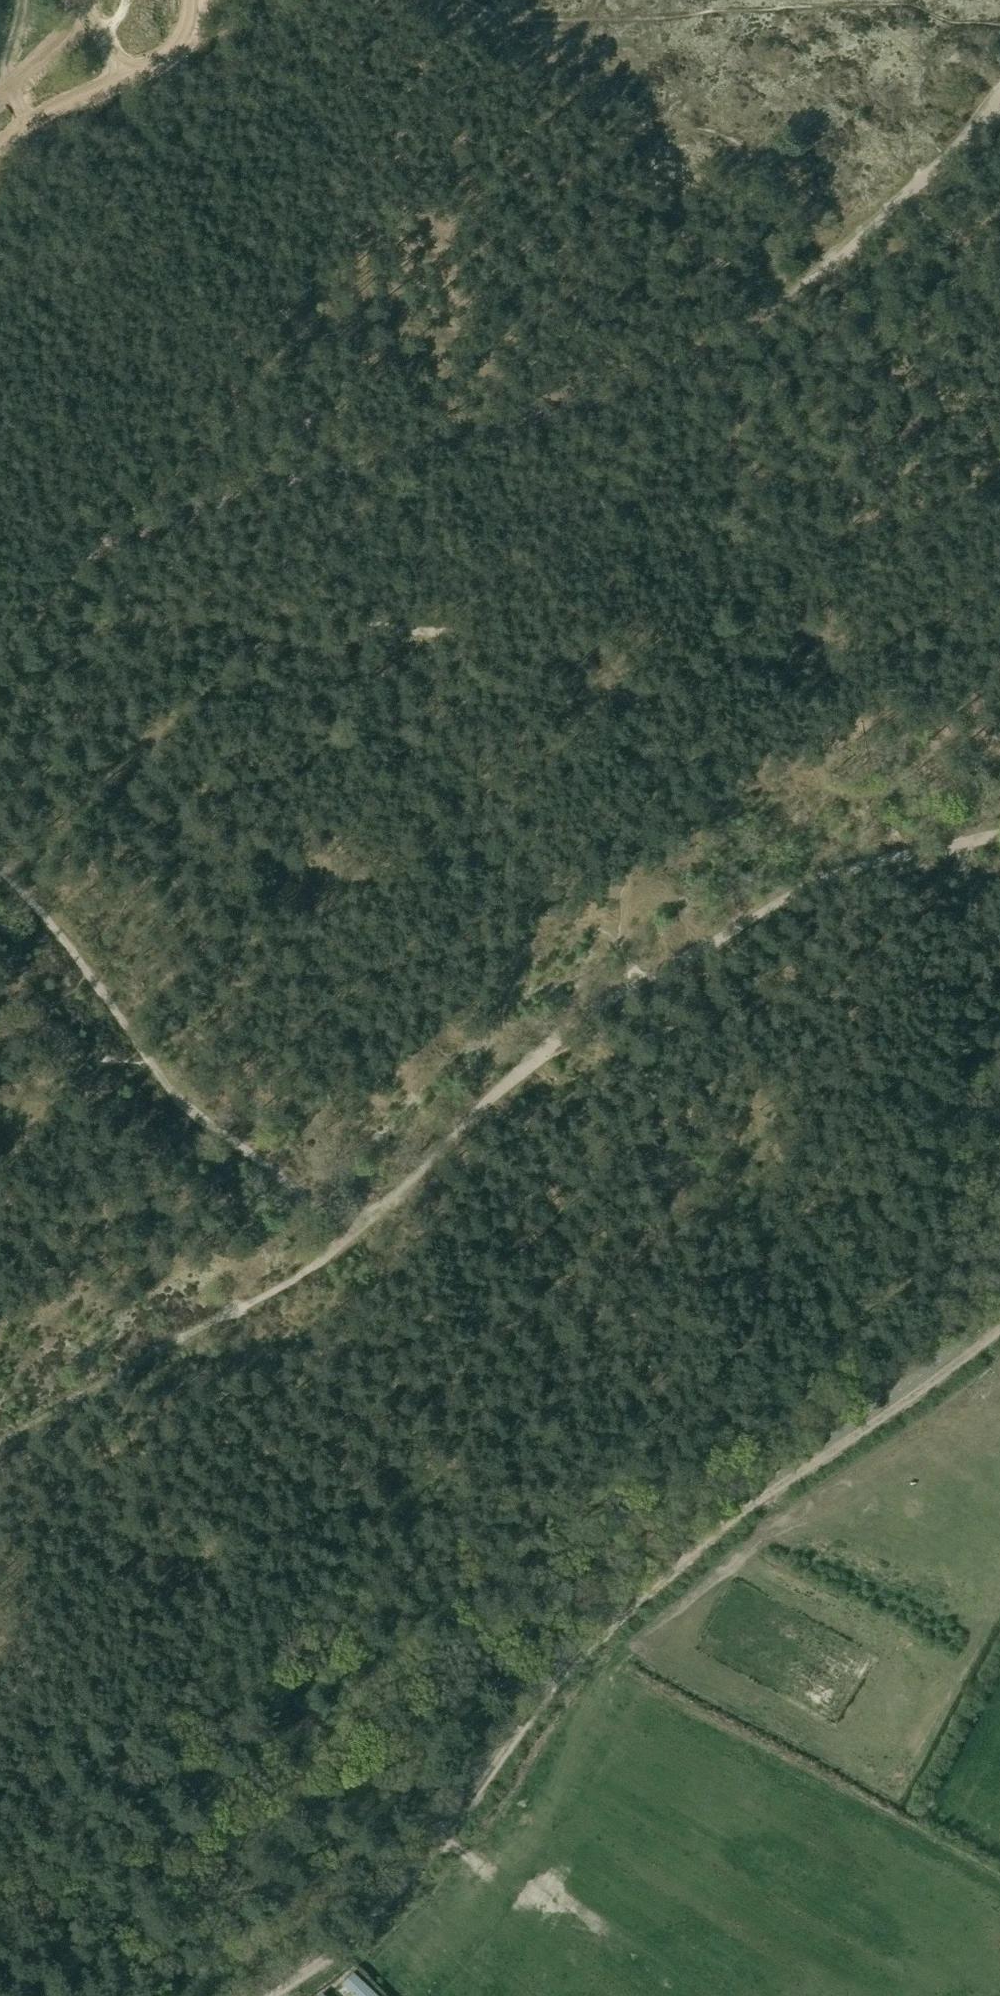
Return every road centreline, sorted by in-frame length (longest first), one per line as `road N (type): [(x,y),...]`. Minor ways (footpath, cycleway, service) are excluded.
road 1 (track): [(999,100),(915,183),(779,292),(659,360),(124,515),(53,566),(0,631)]
road 2 (track): [(999,1330),(737,1515),(607,1624),(371,1925),(270,1995)]
road 3 (track): [(0,870),(71,950),(173,1096),(353,1233)]

